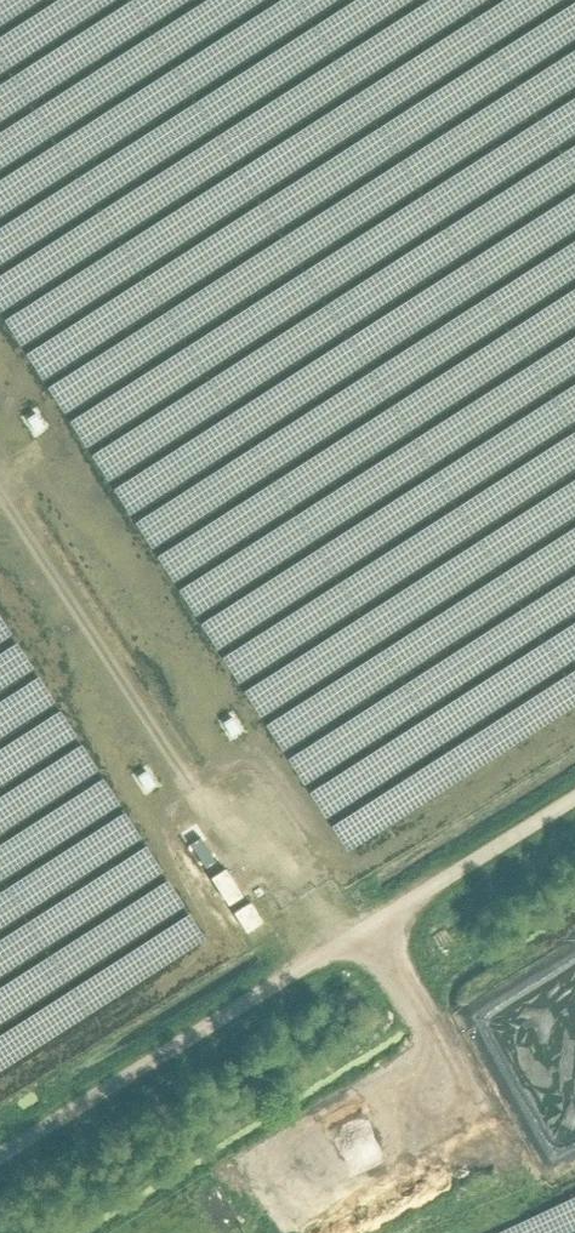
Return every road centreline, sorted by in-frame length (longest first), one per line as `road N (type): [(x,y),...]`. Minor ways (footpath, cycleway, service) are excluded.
road 1 (unclassified): [(0,1154),(574,797)]

